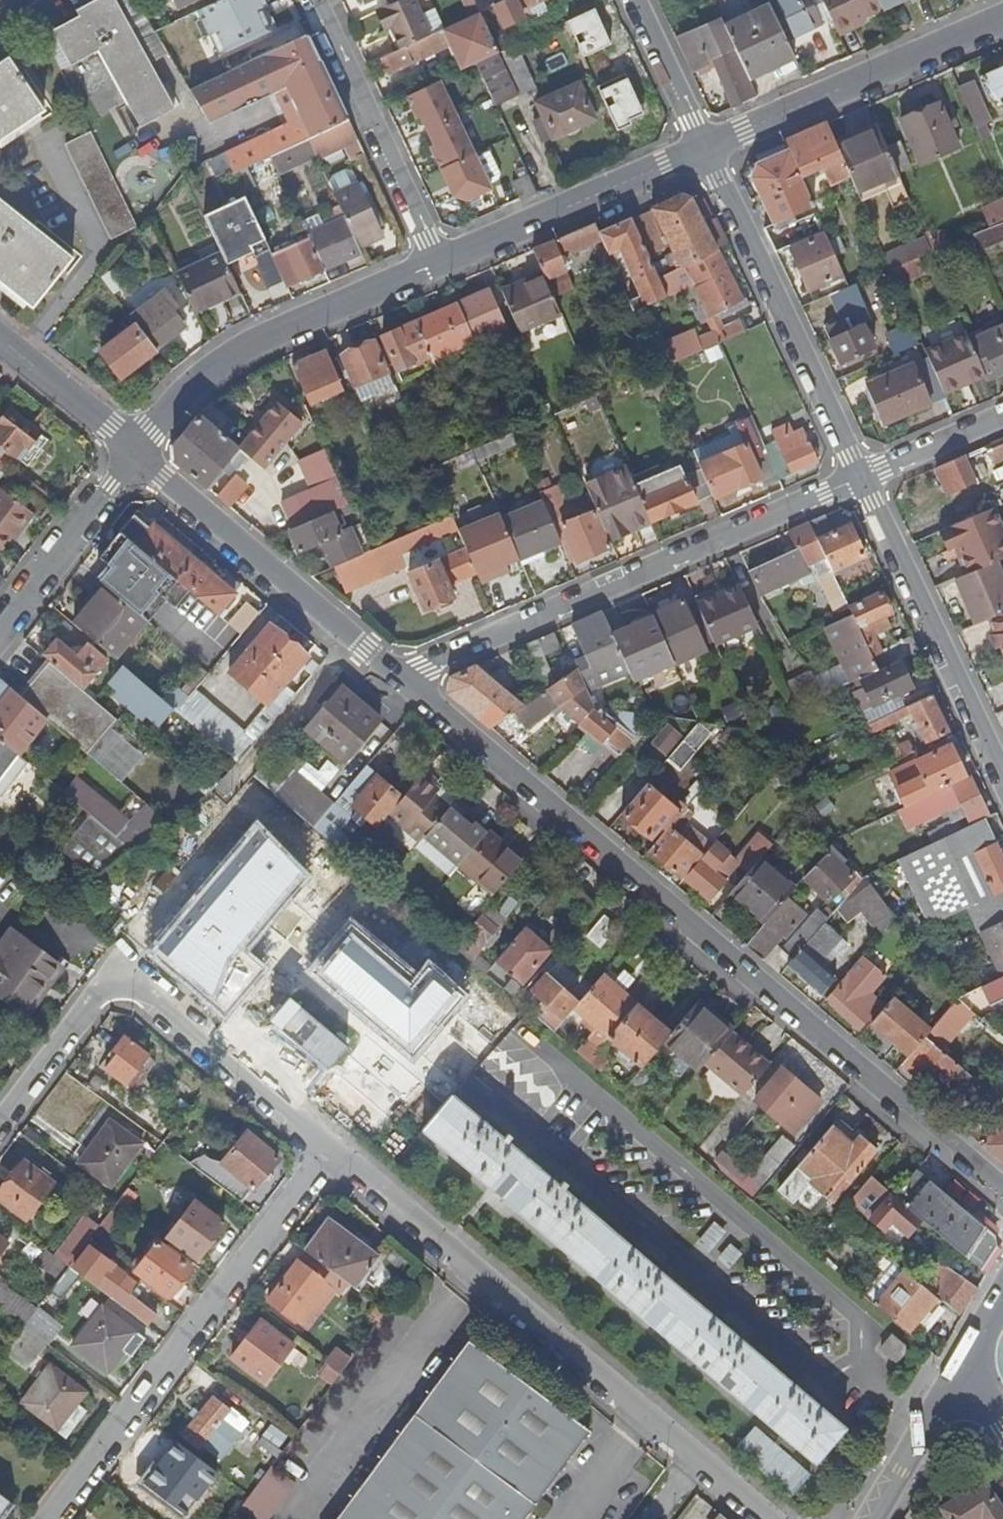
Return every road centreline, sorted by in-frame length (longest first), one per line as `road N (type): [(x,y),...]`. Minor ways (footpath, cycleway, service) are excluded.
road 1 (residential): [(411,682),(555,816),(1002,1191)]
road 2 (residential): [(919,1437),(842,1376),(803,1368),(448,1065)]
road 3 (residential): [(775,1518),(338,1150)]
road 4 (residential): [(411,682),(425,667),(862,479)]
road 5 (residential): [(338,1150),(56,1518)]
road 6 (residential): [(862,479),(704,144)]
road 7 (residential): [(136,448),(411,682)]
road 8 (residential): [(136,448),(186,385),(226,356),(428,250)]
road 9 (residential): [(1002,776),(862,479)]
road 10 (residential): [(704,144),(1002,18)]
road 11 (residential): [(428,250),(704,144)]
road 12 (residential): [(338,1150),(122,974)]
road 13 (residential): [(310,0),(428,250)]
road 14 (residential): [(0,625),(136,448)]
road 15 (residential): [(0,1117),(90,996),(122,974)]
road 16 (residential): [(136,448),(0,337)]
road 17 (residential): [(704,144),(636,0)]
road 18 (residential): [(862,479),(1002,419)]

